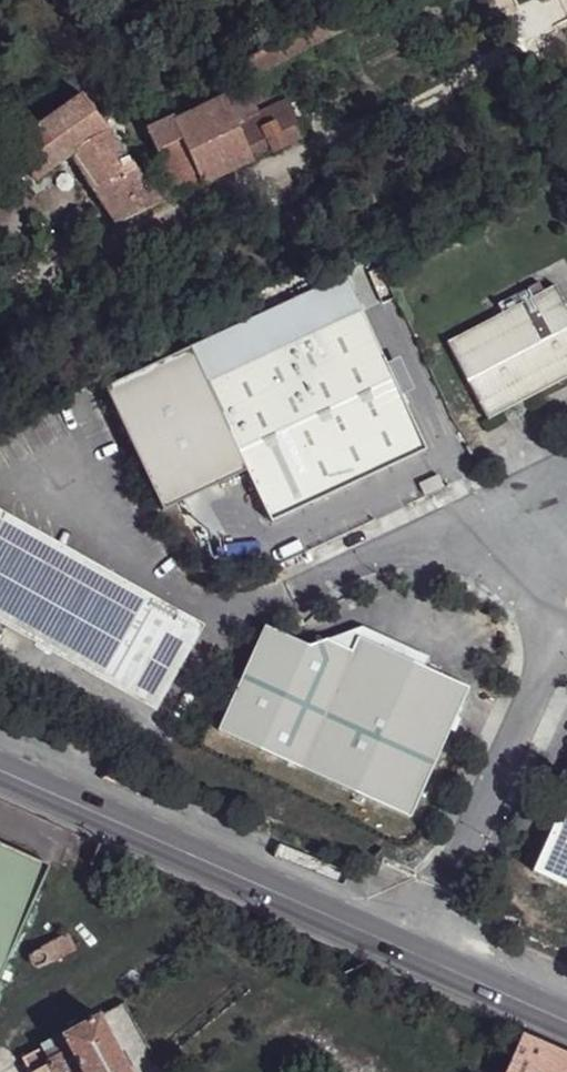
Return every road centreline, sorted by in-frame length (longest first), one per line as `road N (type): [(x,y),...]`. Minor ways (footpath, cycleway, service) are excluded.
road 1 (secondary): [(566,1023),(0,773)]

